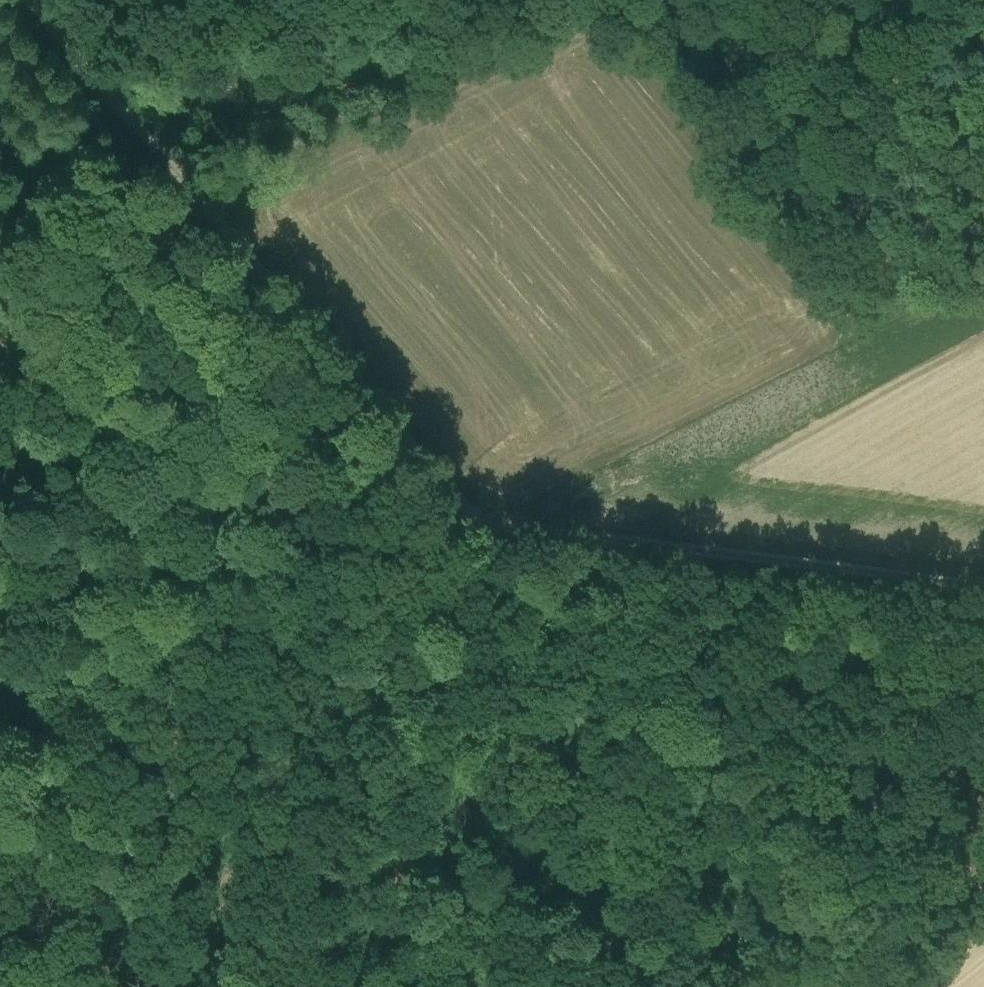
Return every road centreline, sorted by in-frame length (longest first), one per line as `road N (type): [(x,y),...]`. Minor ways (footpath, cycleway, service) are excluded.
road 1 (track): [(983,589),(549,533),(483,532),(0,606)]
road 2 (track): [(483,532),(29,0)]

